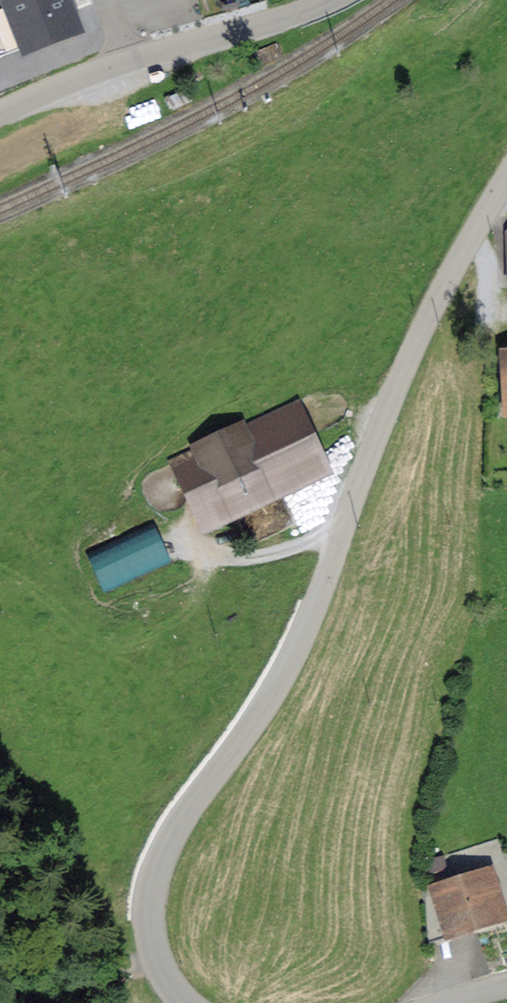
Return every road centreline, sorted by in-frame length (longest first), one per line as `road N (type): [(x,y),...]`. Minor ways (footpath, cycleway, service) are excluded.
road 1 (tertiary): [(188,1002),(160,967),(150,936),(154,877),(180,823),(295,652),(421,337),(506,177)]
road 2 (tertiary): [(329,0),(90,74),(0,114)]

